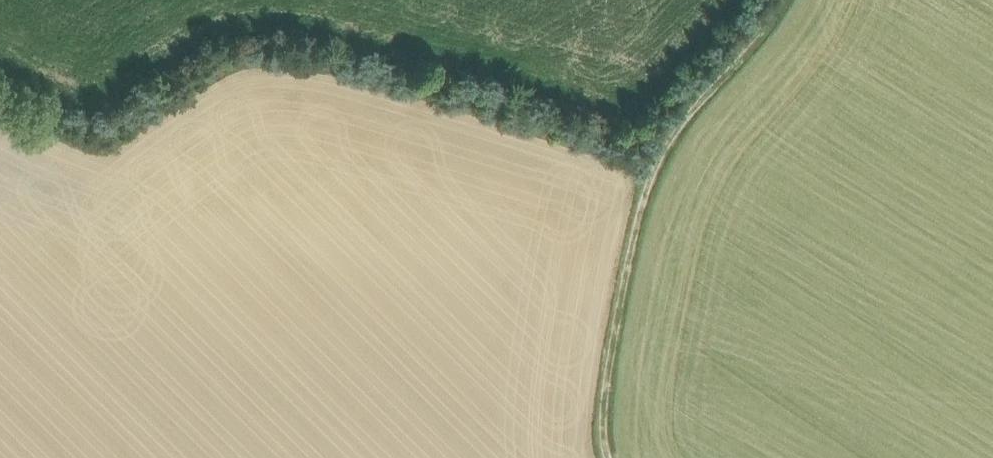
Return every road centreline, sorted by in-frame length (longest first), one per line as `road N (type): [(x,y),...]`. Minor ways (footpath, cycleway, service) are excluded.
road 1 (track): [(792,0),(647,172),(597,425),(602,457)]

